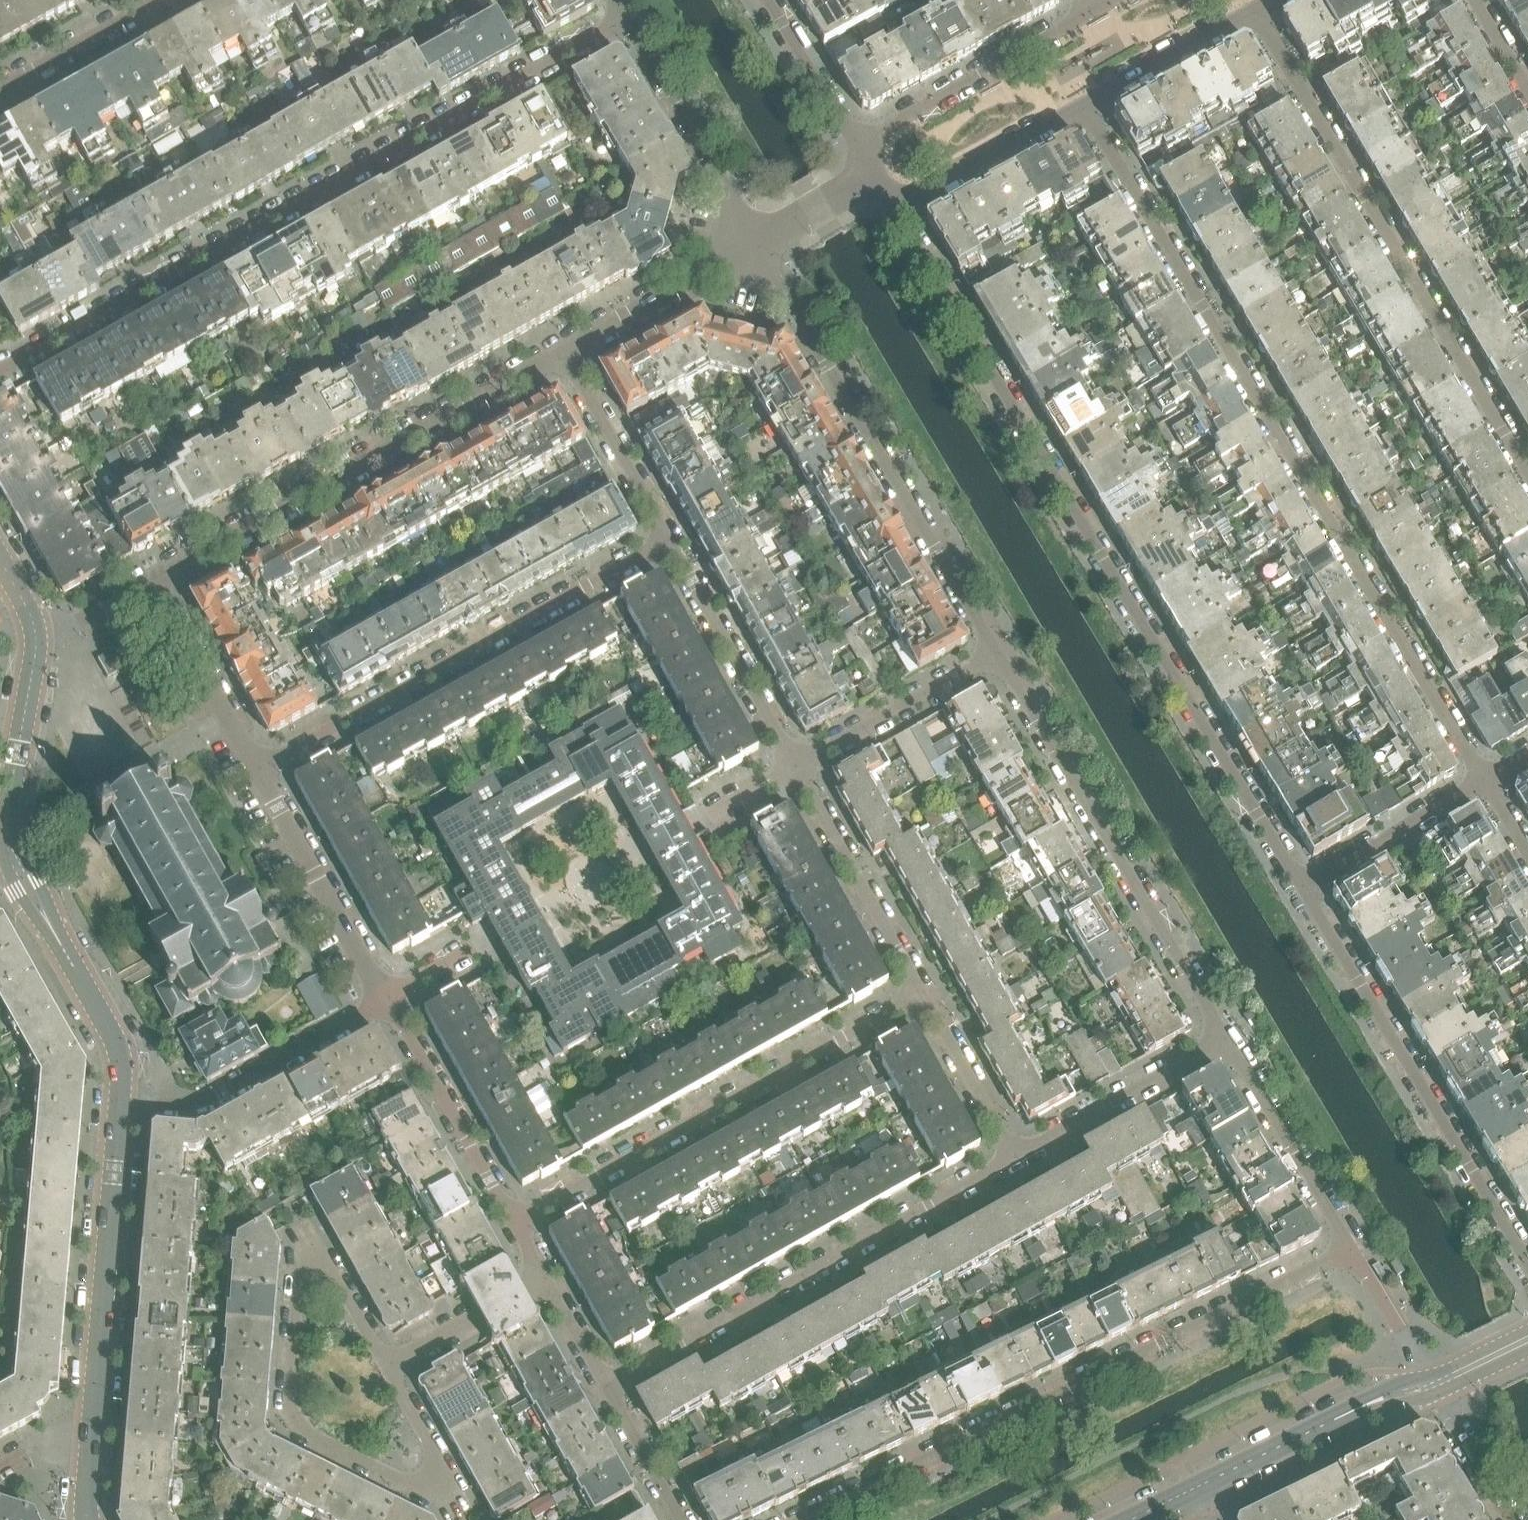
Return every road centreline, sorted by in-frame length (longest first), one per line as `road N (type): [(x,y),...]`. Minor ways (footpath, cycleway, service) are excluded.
road 1 (residential): [(1301,888),(894,212)]
road 2 (residential): [(1083,106),(1483,780)]
road 3 (residential): [(0,374),(624,19)]
road 4 (residential): [(803,1519),(1353,1250)]
road 5 (residential): [(1254,9),(1527,478)]
road 6 (residential): [(752,247),(997,655)]
road 7 (residential): [(258,772),(668,538)]
road 8 (residential): [(514,1224),(920,990)]
road 9 (residential): [(1014,1158),(605,1386)]
road 10 (residential): [(157,580),(564,351)]
road 11 (residential): [(997,655),(1224,1039)]
road 12 (residential): [(1527,1265),(1301,888)]
road 13 (tertiary): [(92,1440),(121,1104)]
road 14 (residential): [(289,1402),(308,1431),(409,1483),(433,1486),(438,1468),(389,1369)]
road 15 (residential): [(121,1104),(198,1106),(387,998)]
road 16 (residential): [(389,1369),(329,1264),(314,1263),(298,1272),(289,1402)]
road 17 (tertiary): [(121,1104),(119,1041),(11,851)]
road 18 (residential): [(1089,14),(856,147)]
road 19 (residential): [(668,538),(797,769)]
road 20 (residential): [(624,19),(752,247)]
road 21 (residential): [(387,998),(258,772)]
road 22 (residential): [(514,1224),(387,998)]
road 23 (residential): [(797,769),(920,990)]
road 24 (residential): [(1224,1039),(1353,1250)]
road 25 (residential): [(1014,1158),(1224,1039)]
road 26 (residential): [(797,769),(997,655)]
road 27 (residential): [(258,772),(157,580)]
road 28 (residential): [(894,212),(1083,106)]
road 29 (residential): [(564,351),(752,247)]
road 30 (residential): [(564,351),(668,538)]
road 31 (residential): [(1483,780),(1301,888)]
road 32 (residential): [(1083,106),(1254,9)]
road 33 (residential): [(920,990),(1014,1158)]
road 34 (residential): [(159,0),(0,90)]
road 35 (residential): [(389,1369),(547,1282)]
road 36 (residential): [(1197,1485),(1358,1407)]
road 37 (residential): [(856,147),(768,0)]
road 38 (residential): [(1353,1250),(1433,1385)]
road 39 (residential): [(1433,1385),(1513,1519)]
road 40 (residential): [(682,1519),(605,1386)]
road 41 (tertiary): [(12,790),(38,643)]
road 42 (residential): [(752,247),(873,176)]
road 43 (residential): [(38,643),(157,580)]

